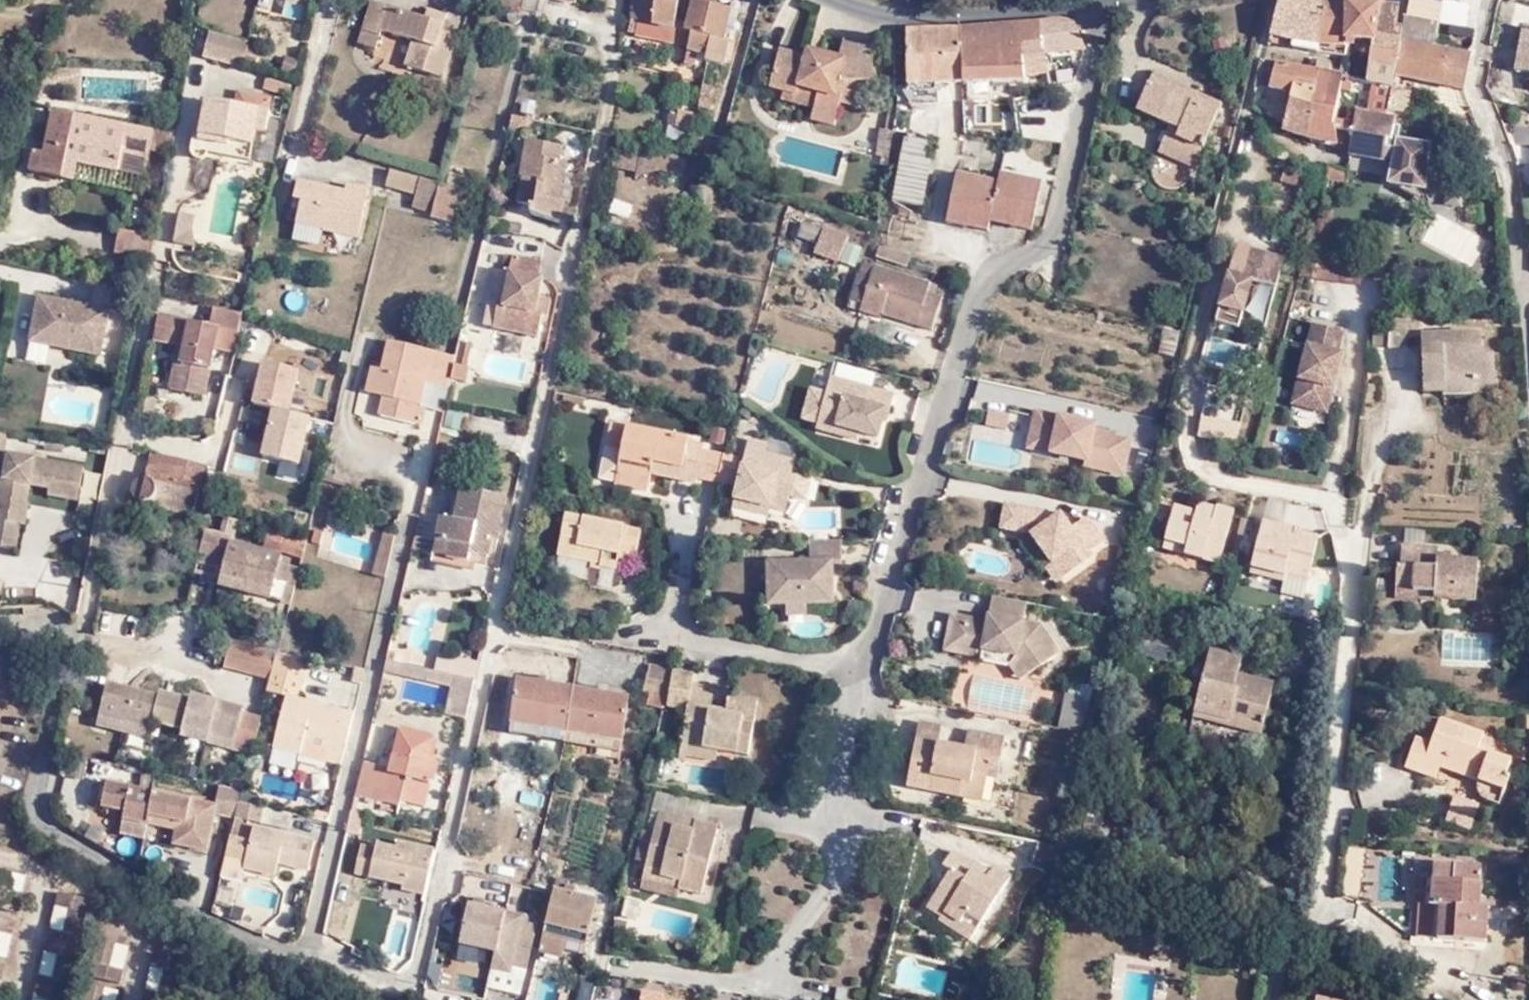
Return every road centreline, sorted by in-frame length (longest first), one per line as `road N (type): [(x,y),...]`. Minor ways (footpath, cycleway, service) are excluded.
road 1 (residential): [(1104,4),(1079,212),(967,306),(836,895),(767,985),(690,972)]
road 2 (residential): [(836,0),(890,16),(1104,4)]

